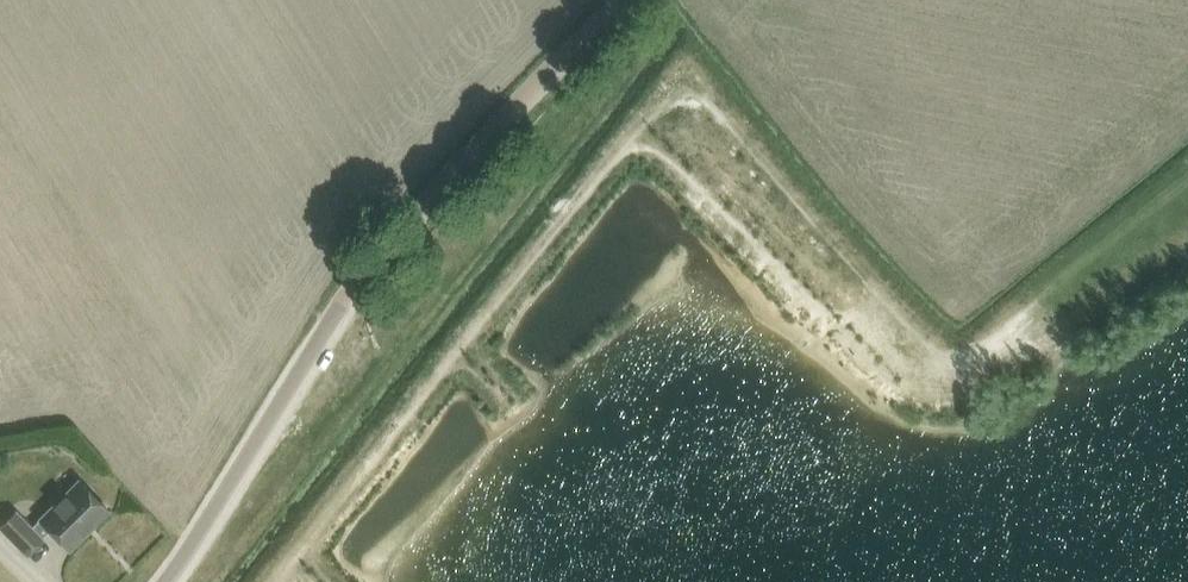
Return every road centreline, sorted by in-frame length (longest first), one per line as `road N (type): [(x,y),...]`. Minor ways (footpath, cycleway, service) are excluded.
road 1 (unclassified): [(164,581),(342,304),(515,108),(626,0)]

